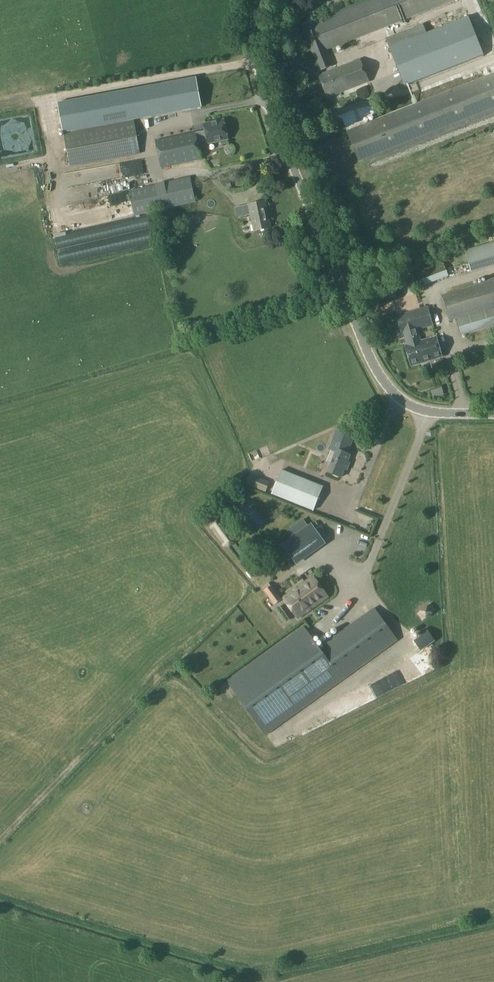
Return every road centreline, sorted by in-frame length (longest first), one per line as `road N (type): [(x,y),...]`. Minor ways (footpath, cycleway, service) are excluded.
road 1 (tertiary): [(493,416),(415,409),(373,368),(263,93),(255,0)]

